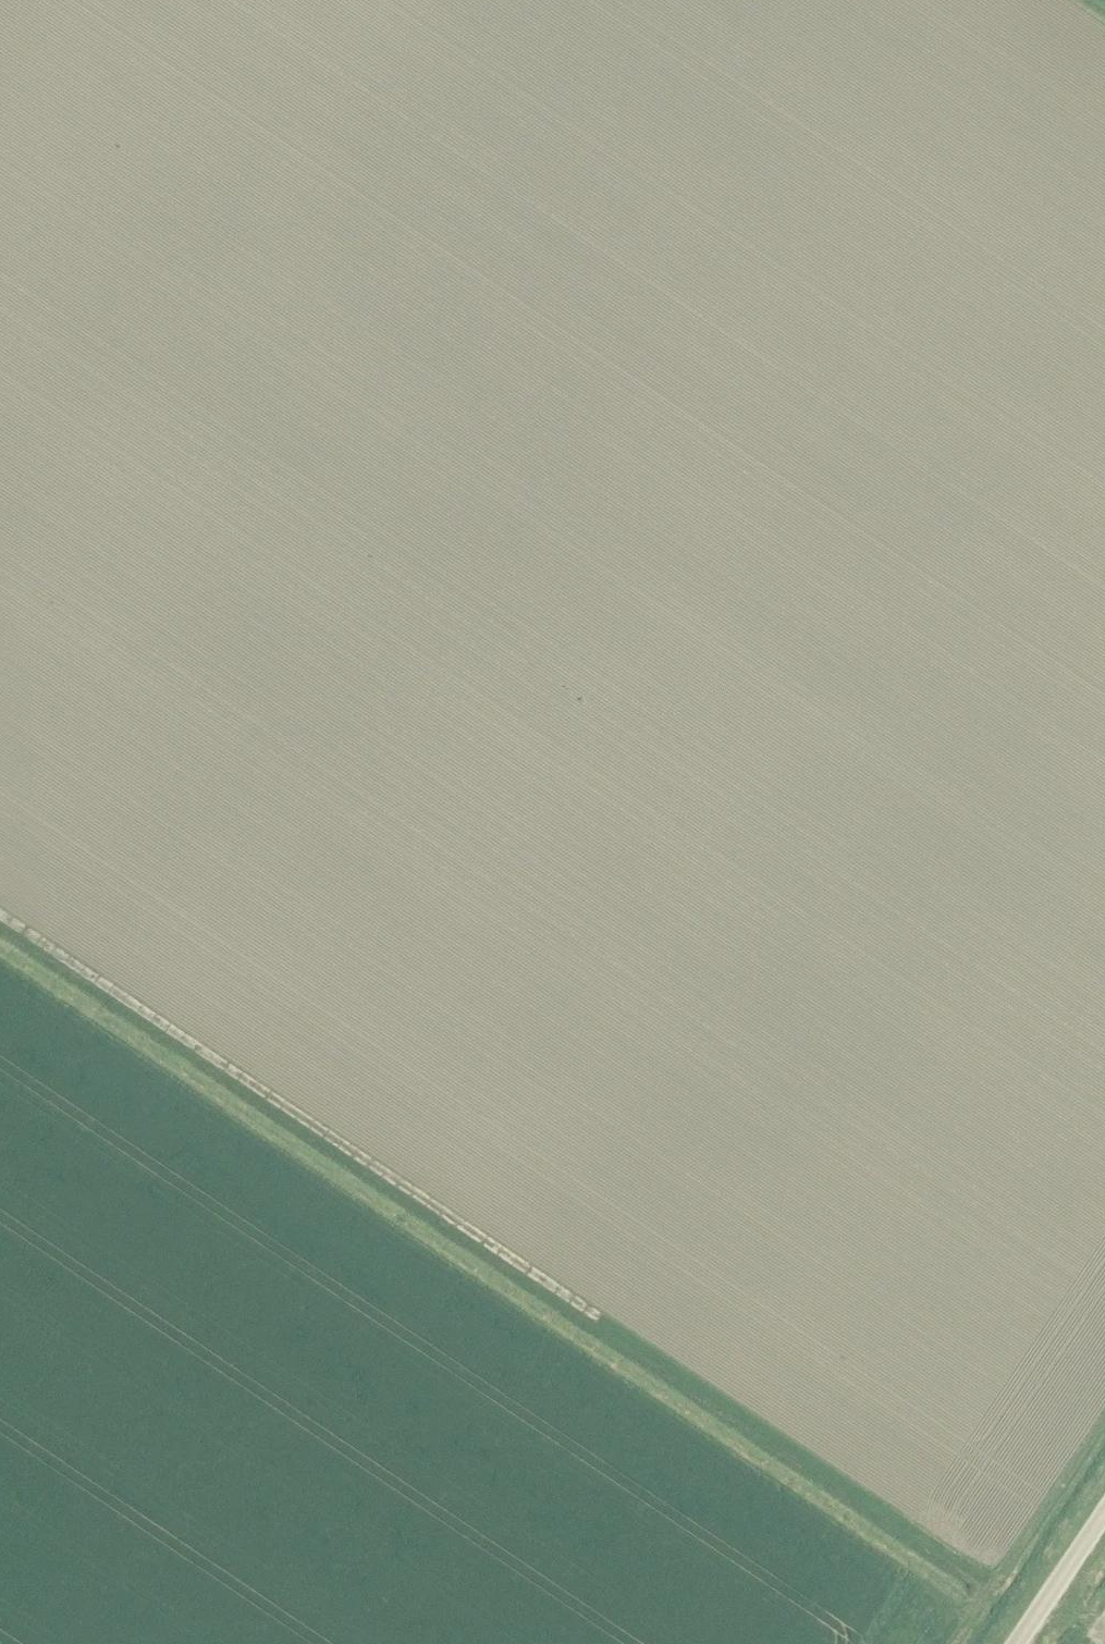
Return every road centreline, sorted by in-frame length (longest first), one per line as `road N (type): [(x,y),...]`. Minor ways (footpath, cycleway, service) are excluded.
road 1 (unclassified): [(1016,1643),(1104,1512)]

